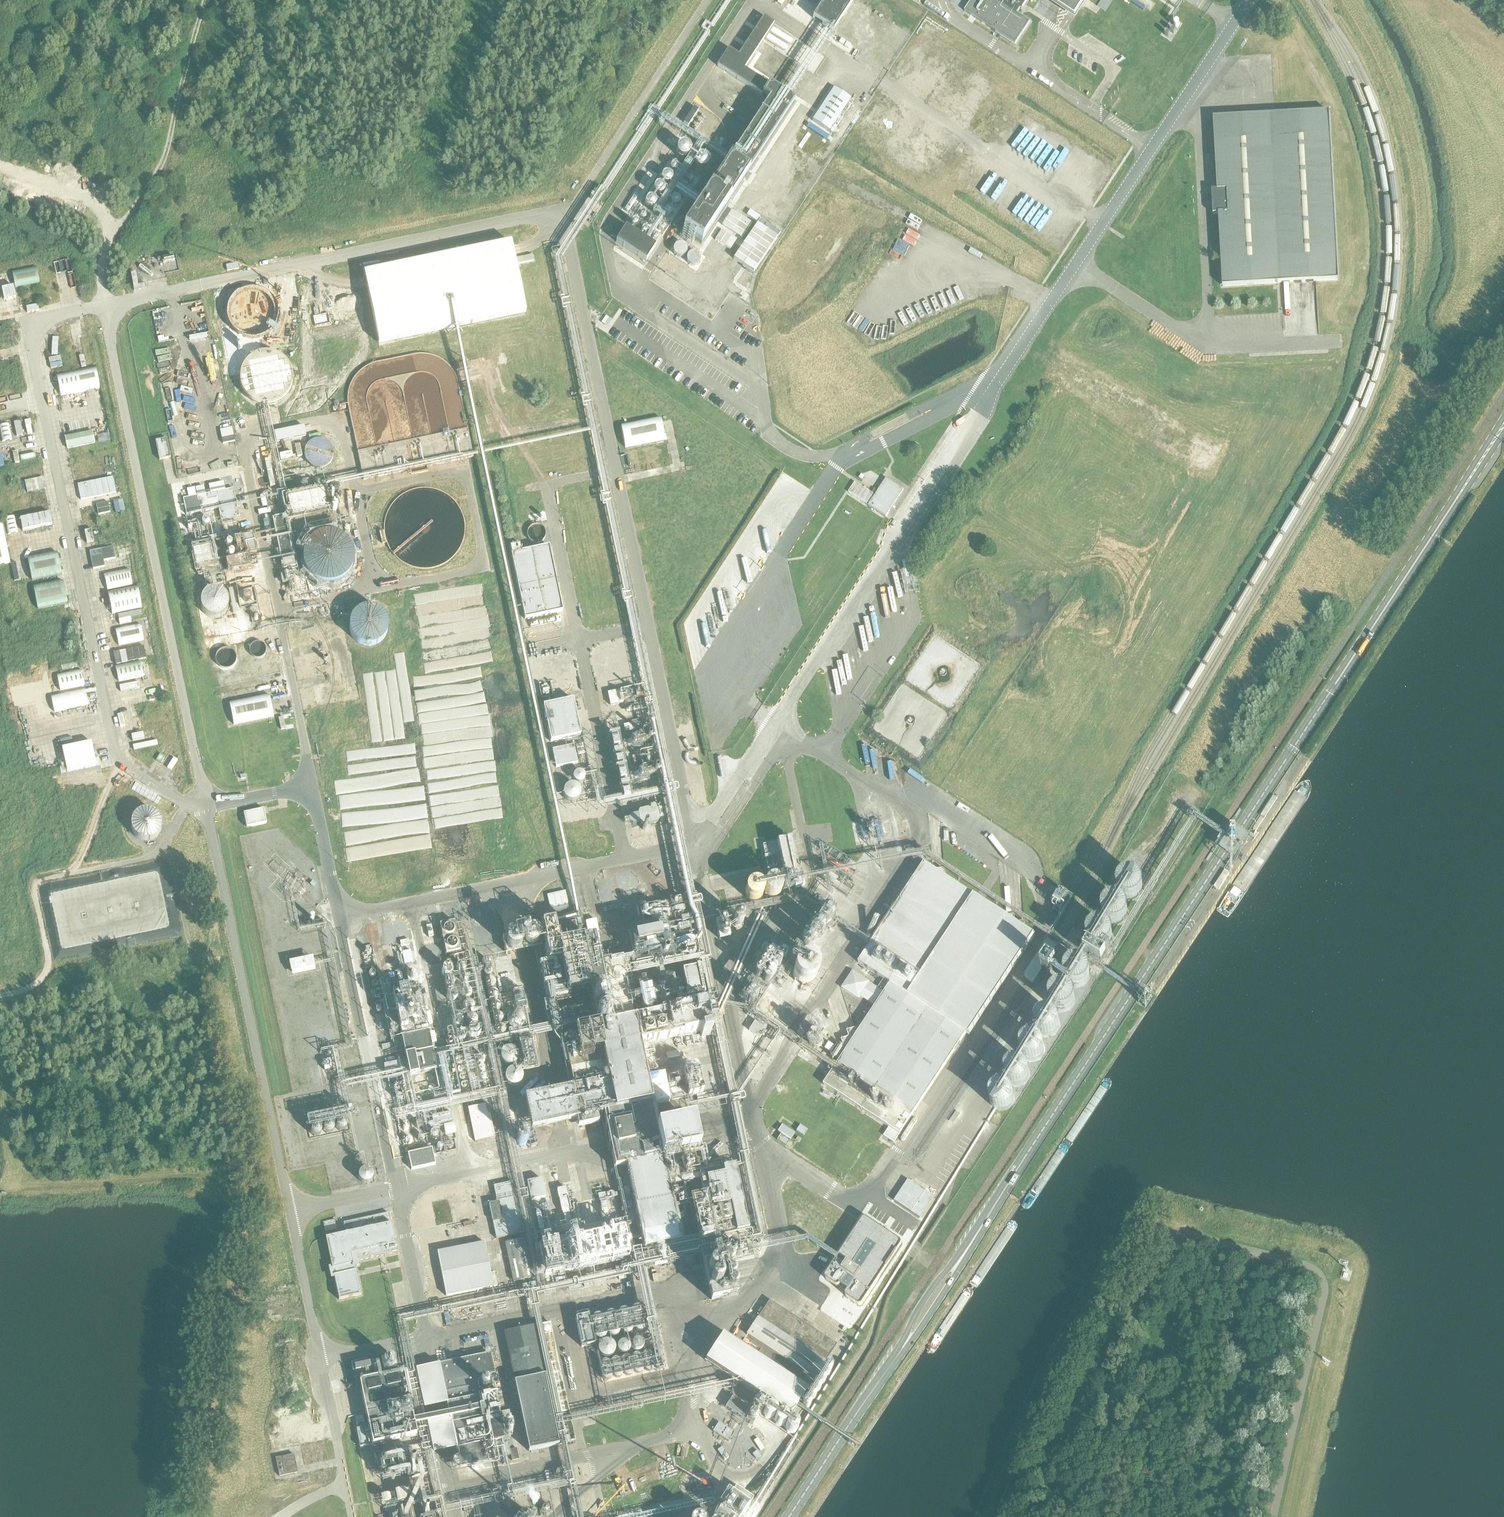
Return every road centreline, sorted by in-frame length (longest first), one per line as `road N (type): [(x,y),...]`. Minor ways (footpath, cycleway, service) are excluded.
road 1 (primary): [(789,1516),(1503,425)]
road 2 (unclassified): [(1005,368),(1247,0)]
road 3 (unclassified): [(780,712),(1005,368)]
road 4 (unclassified): [(1278,1516),(1328,1284),(1314,1266),(1178,1231)]
road 5 (unclassified): [(845,452),(808,453),(752,417),(746,325),(592,221)]
road 6 (track): [(0,991),(42,976),(49,955),(33,880),(42,873),(163,849)]
road 7 (track): [(109,225),(131,211),(162,168),(203,0)]
road 8 (unclassified): [(845,452),(1005,368)]
road 9 (unclassified): [(923,811),(780,712)]
road 10 (track): [(548,481),(518,395),(468,338)]
road 11 (unclassified): [(695,842),(772,722)]
road 12 (unclassified): [(776,553),(845,452)]

